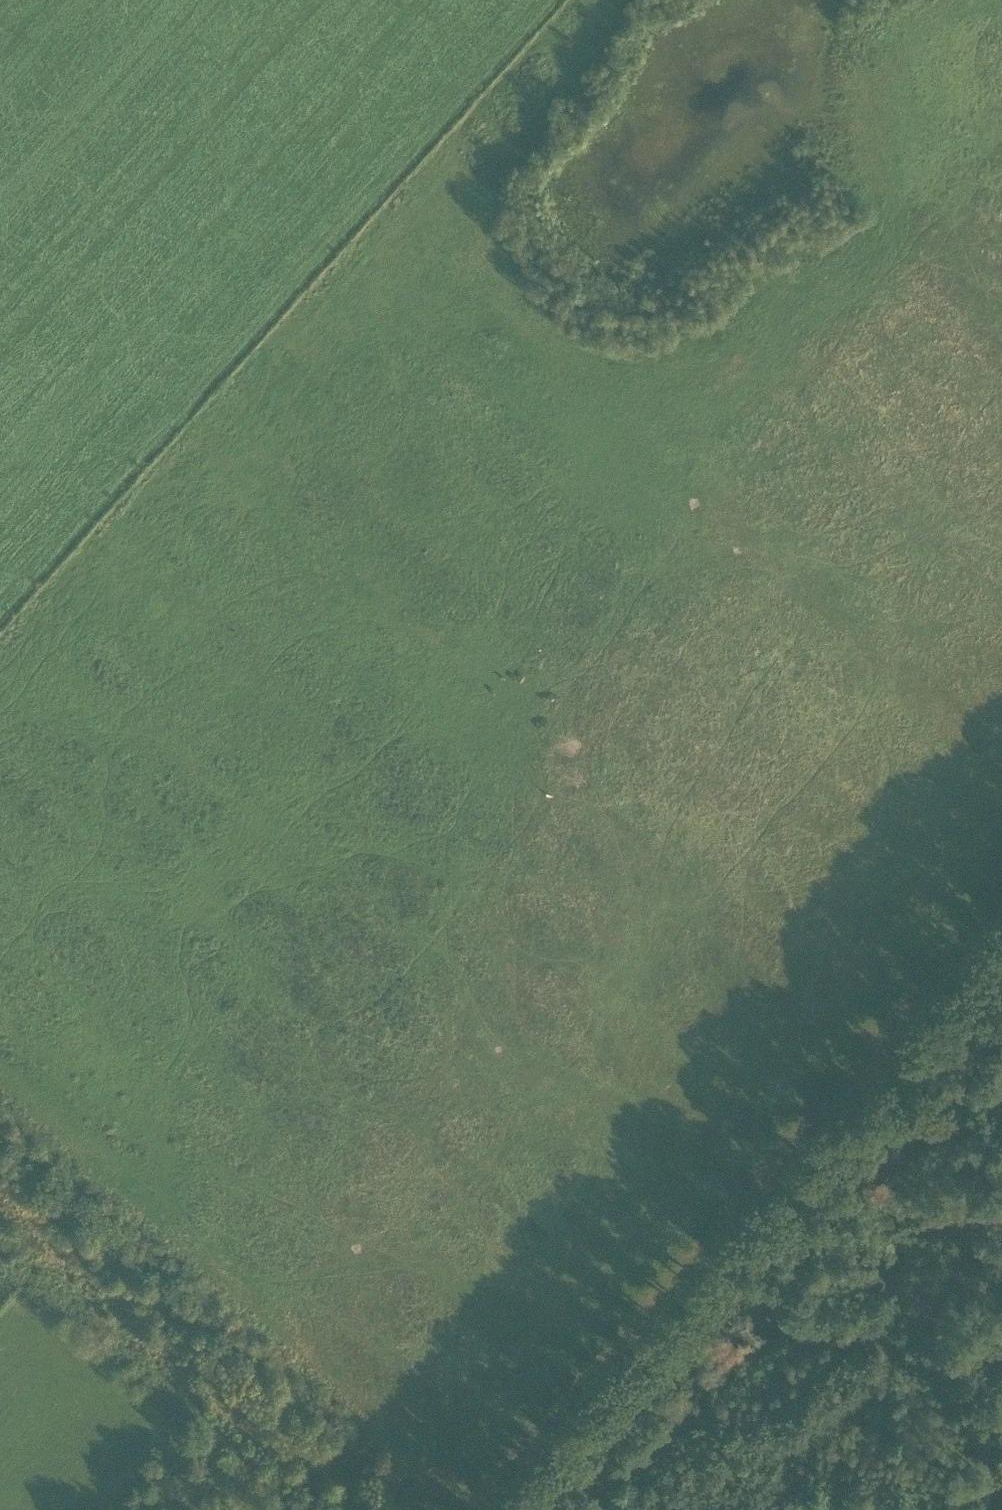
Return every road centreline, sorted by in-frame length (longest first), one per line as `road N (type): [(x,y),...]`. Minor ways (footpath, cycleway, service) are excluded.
road 1 (track): [(1001,960),(518,1509)]

